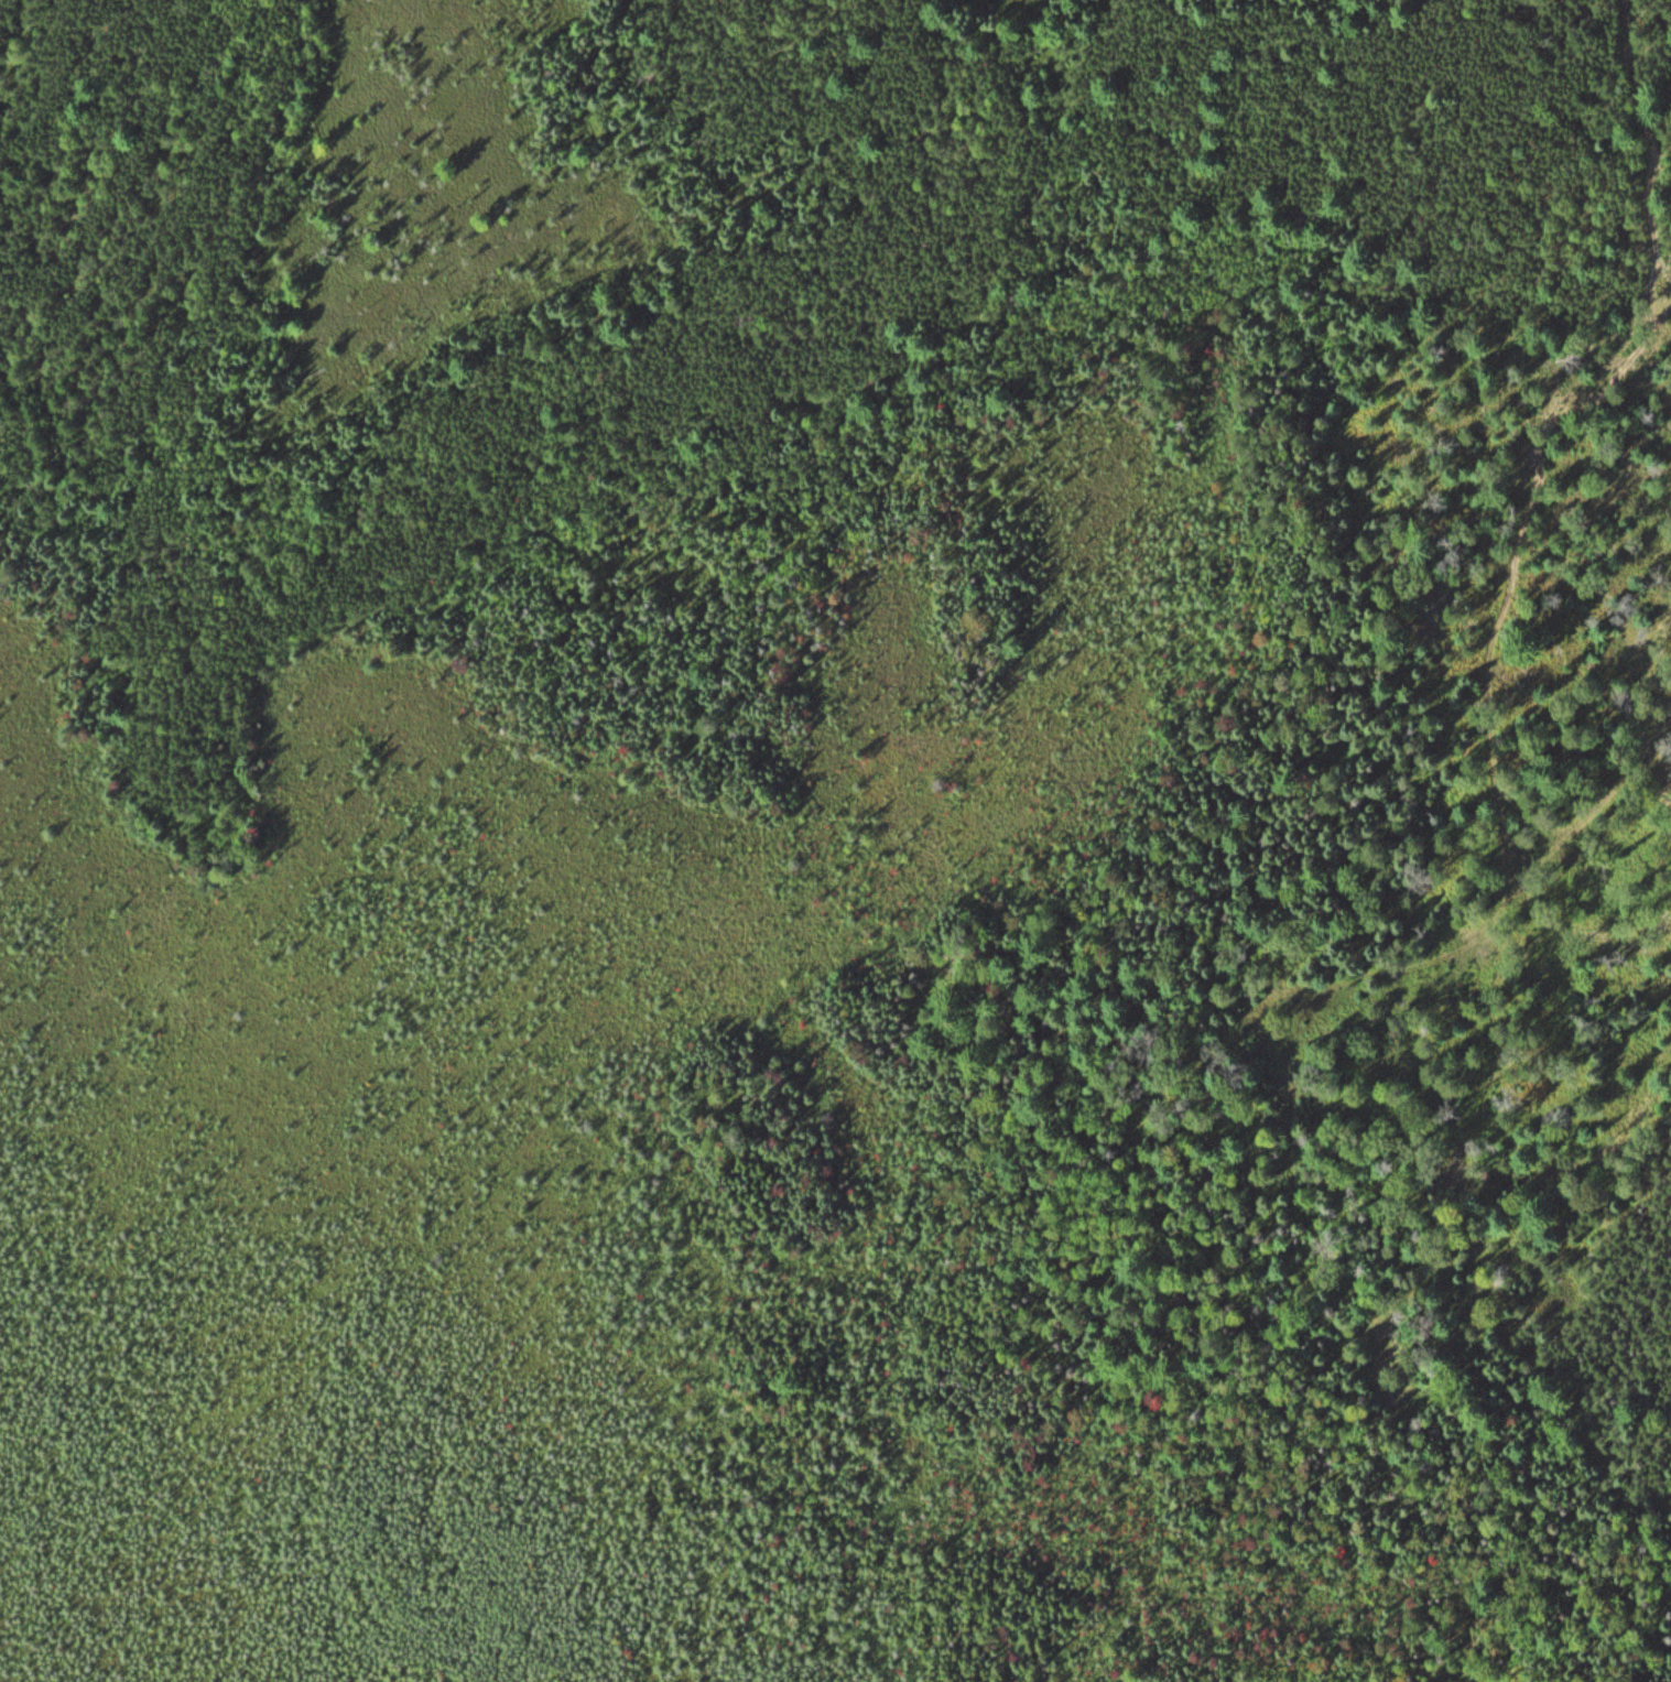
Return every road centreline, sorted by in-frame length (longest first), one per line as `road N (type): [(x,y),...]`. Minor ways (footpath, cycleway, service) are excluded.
road 1 (track): [(1617,0),(1651,264),(1640,351)]

